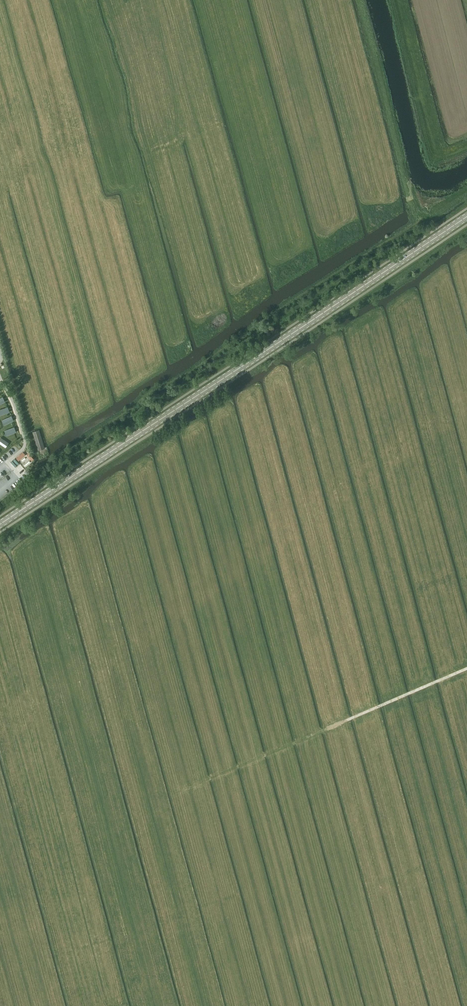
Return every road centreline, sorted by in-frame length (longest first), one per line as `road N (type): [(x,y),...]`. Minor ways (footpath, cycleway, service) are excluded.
road 1 (primary): [(0,524),(466,217)]
road 2 (track): [(15,477),(33,474),(421,217)]

